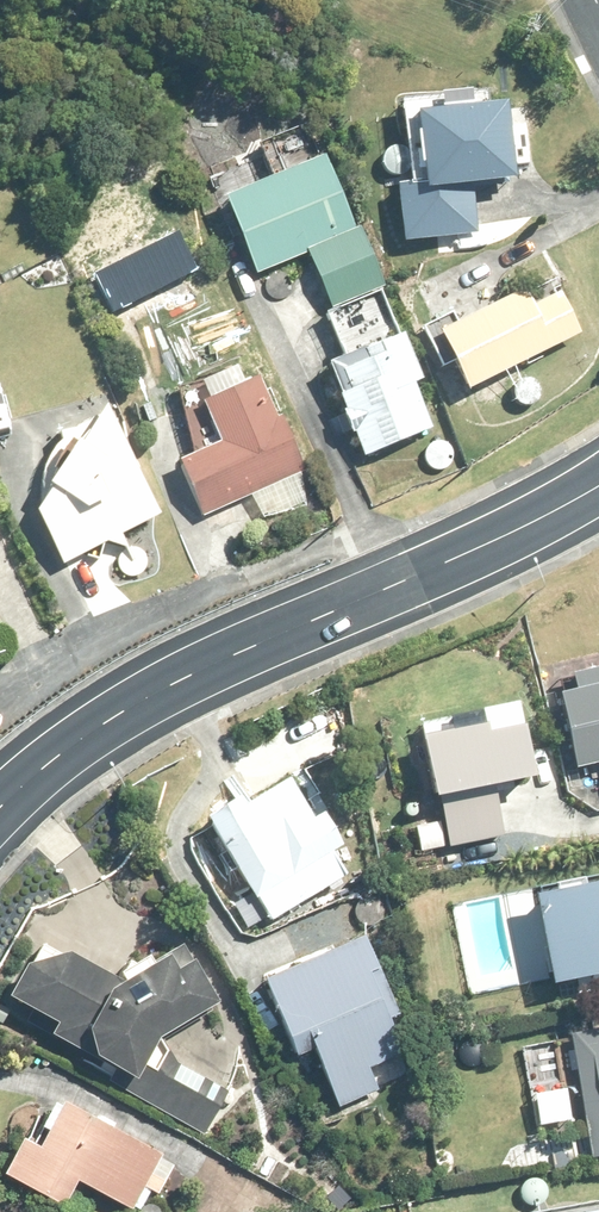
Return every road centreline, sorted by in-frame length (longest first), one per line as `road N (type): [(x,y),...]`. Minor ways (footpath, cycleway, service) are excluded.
road 1 (primary): [(0,807),(118,714),(598,485)]

